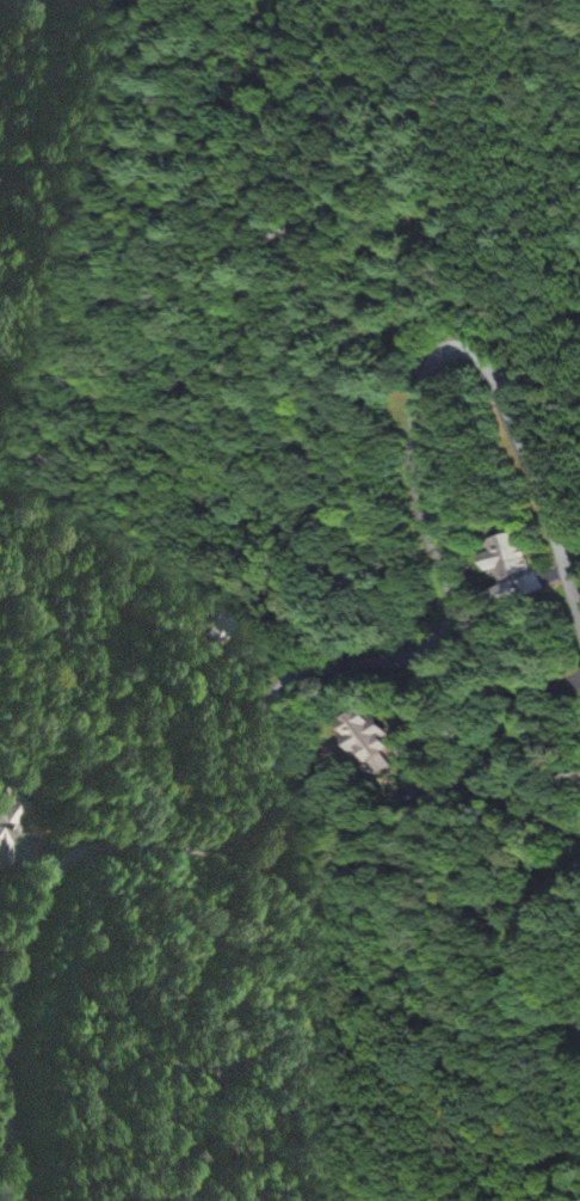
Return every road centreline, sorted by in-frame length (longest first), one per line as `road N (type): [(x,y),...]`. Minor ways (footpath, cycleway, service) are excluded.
road 1 (residential): [(579,617),(559,535),(492,369),(469,348),(444,351),(426,370),(415,419),(421,498),(450,595),(444,629),(409,657),(288,681),(271,718),(274,780)]
road 2 (residential): [(186,851),(84,853),(36,900),(5,1027),(18,1200)]
road 3 (residential): [(579,1030),(538,1007),(518,955),(529,909),(579,863)]
road 4 (residential): [(186,851),(255,856),(276,829),(274,780)]
road 5 (residential): [(274,780),(267,805),(243,832),(186,851)]

